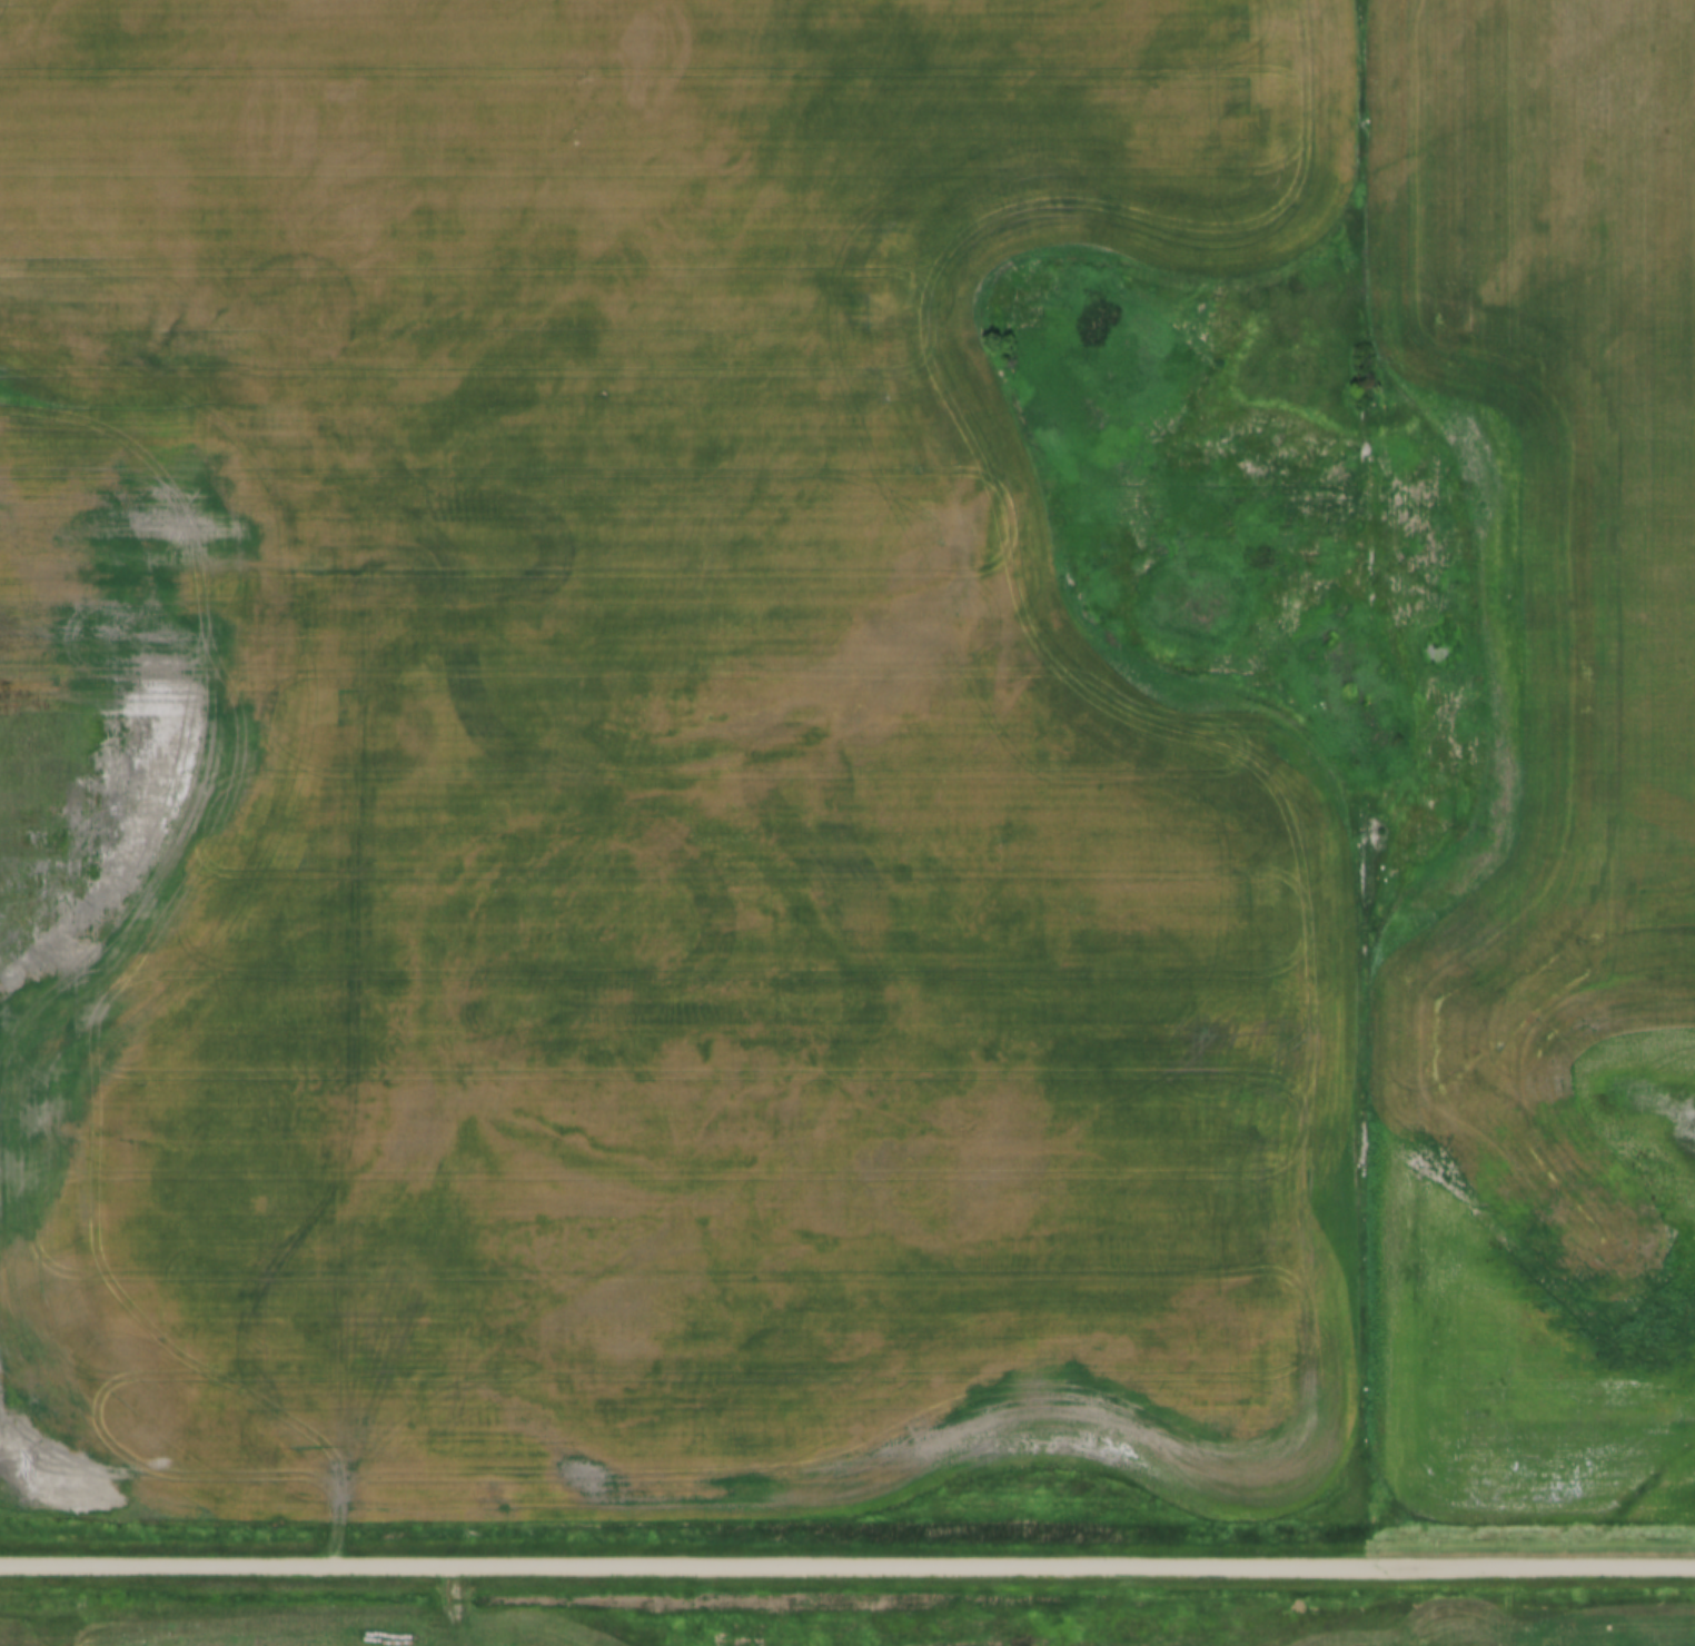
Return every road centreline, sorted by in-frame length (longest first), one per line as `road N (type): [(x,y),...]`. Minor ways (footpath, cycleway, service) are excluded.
road 1 (residential): [(1694,1565),(0,1567)]

